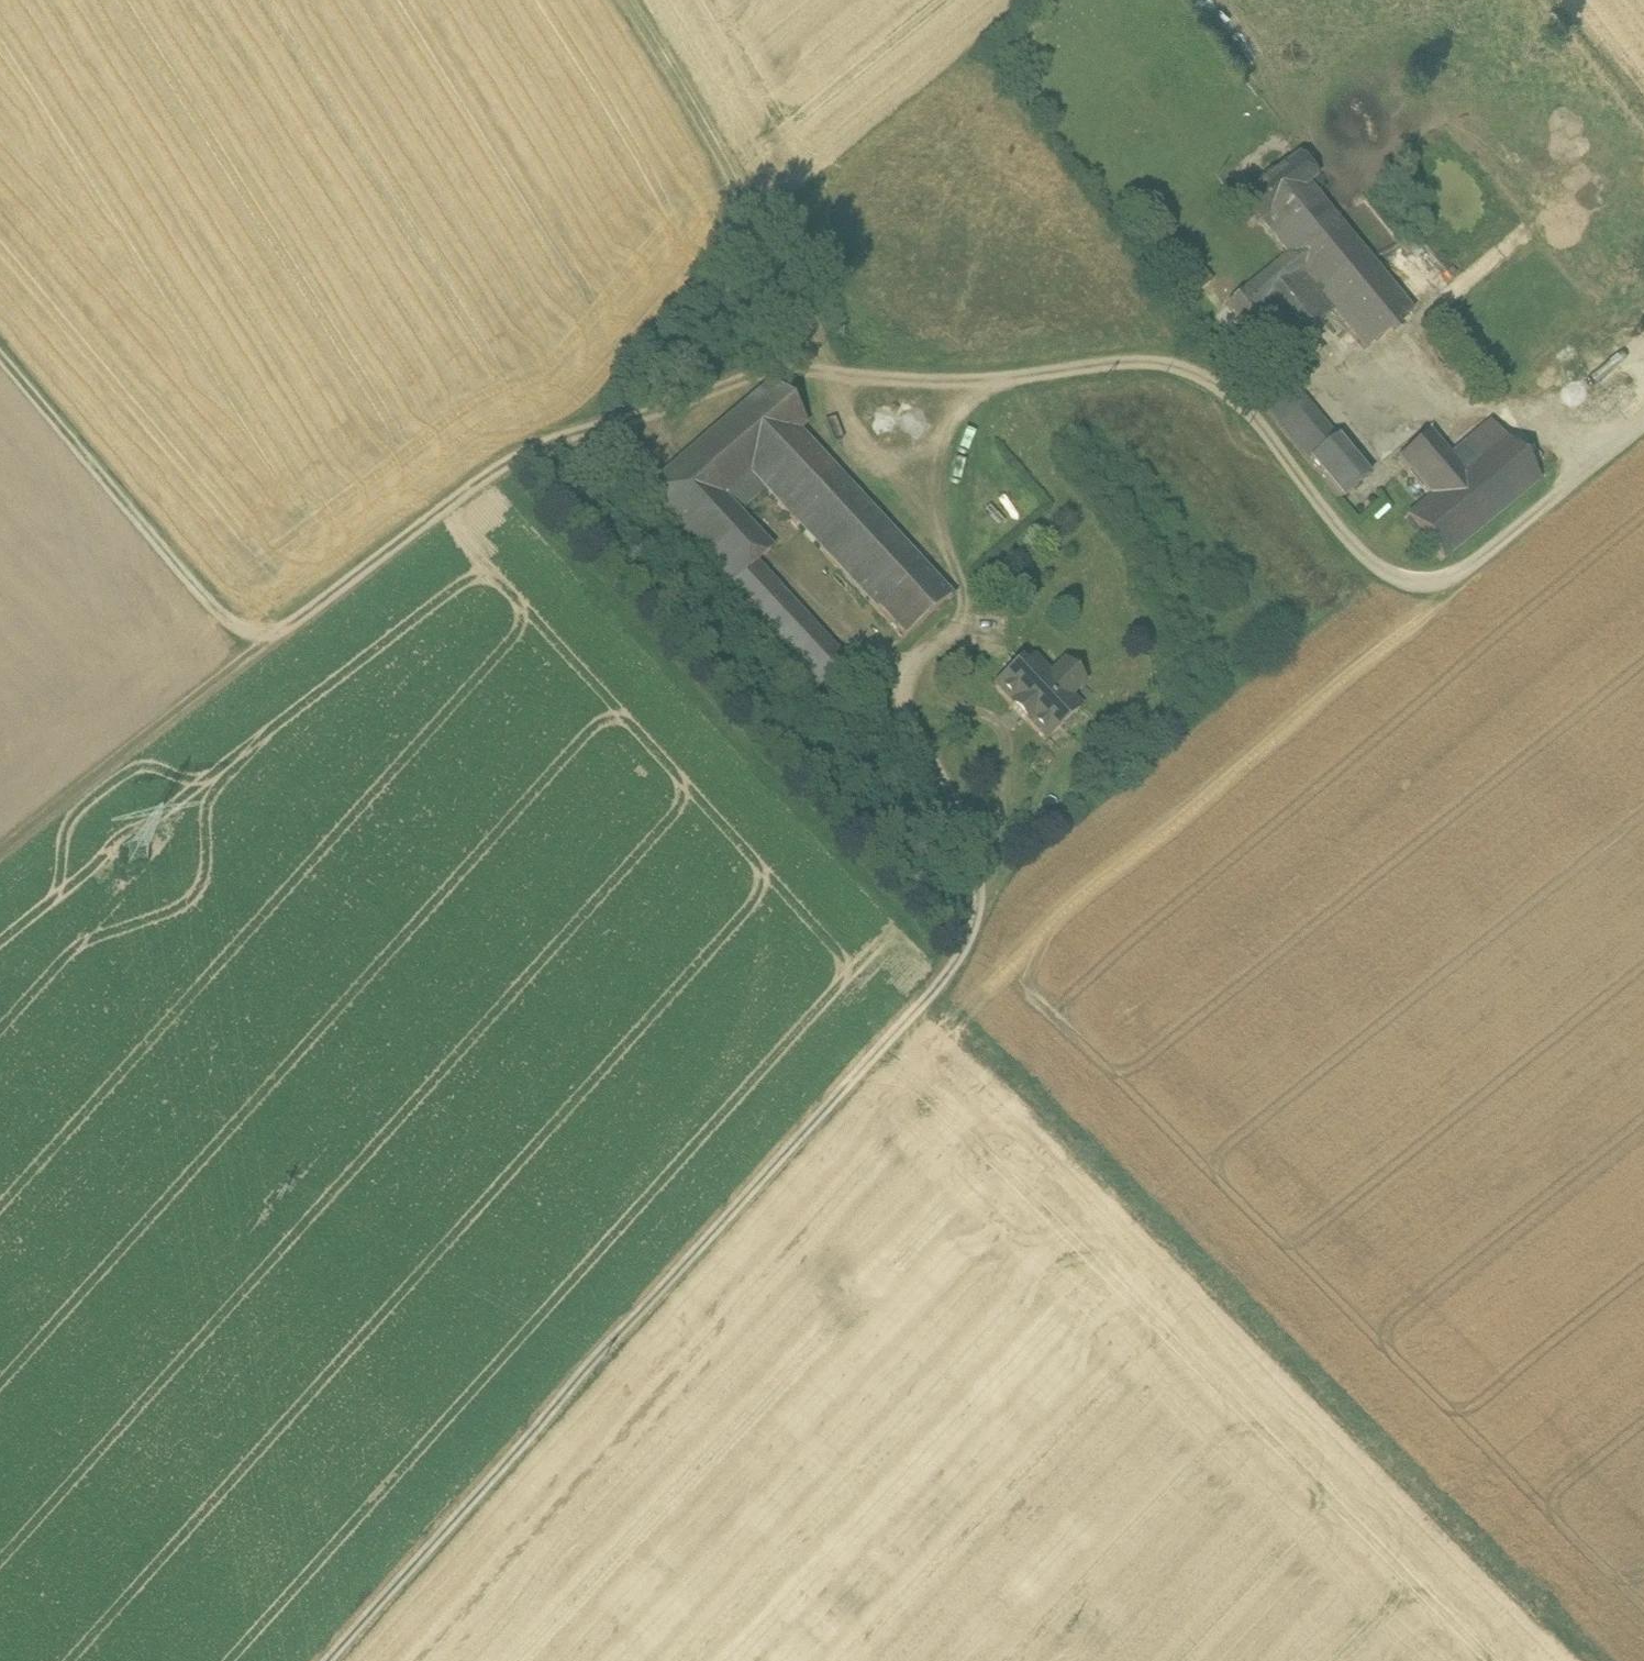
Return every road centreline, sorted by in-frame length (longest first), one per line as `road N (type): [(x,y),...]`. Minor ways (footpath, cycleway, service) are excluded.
road 1 (track): [(0,852),(266,637),(489,471),(538,443),(795,367),(953,379),(1158,361),(1210,366)]
road 2 (unclassified): [(328,1660),(962,956),(987,874)]
road 3 (unclassified): [(1643,419),(1425,595),(1334,517),(1210,366)]
road 4 (track): [(629,0),(700,112),(834,370)]
road 5 (track): [(0,352),(224,614),(266,637)]

